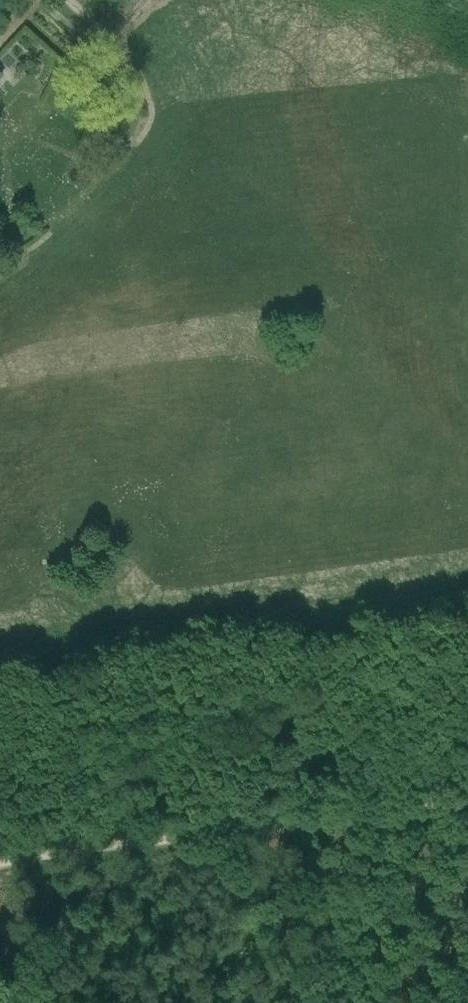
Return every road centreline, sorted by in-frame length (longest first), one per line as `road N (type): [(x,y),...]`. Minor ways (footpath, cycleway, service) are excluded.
road 1 (track): [(0,858),(467,803)]

